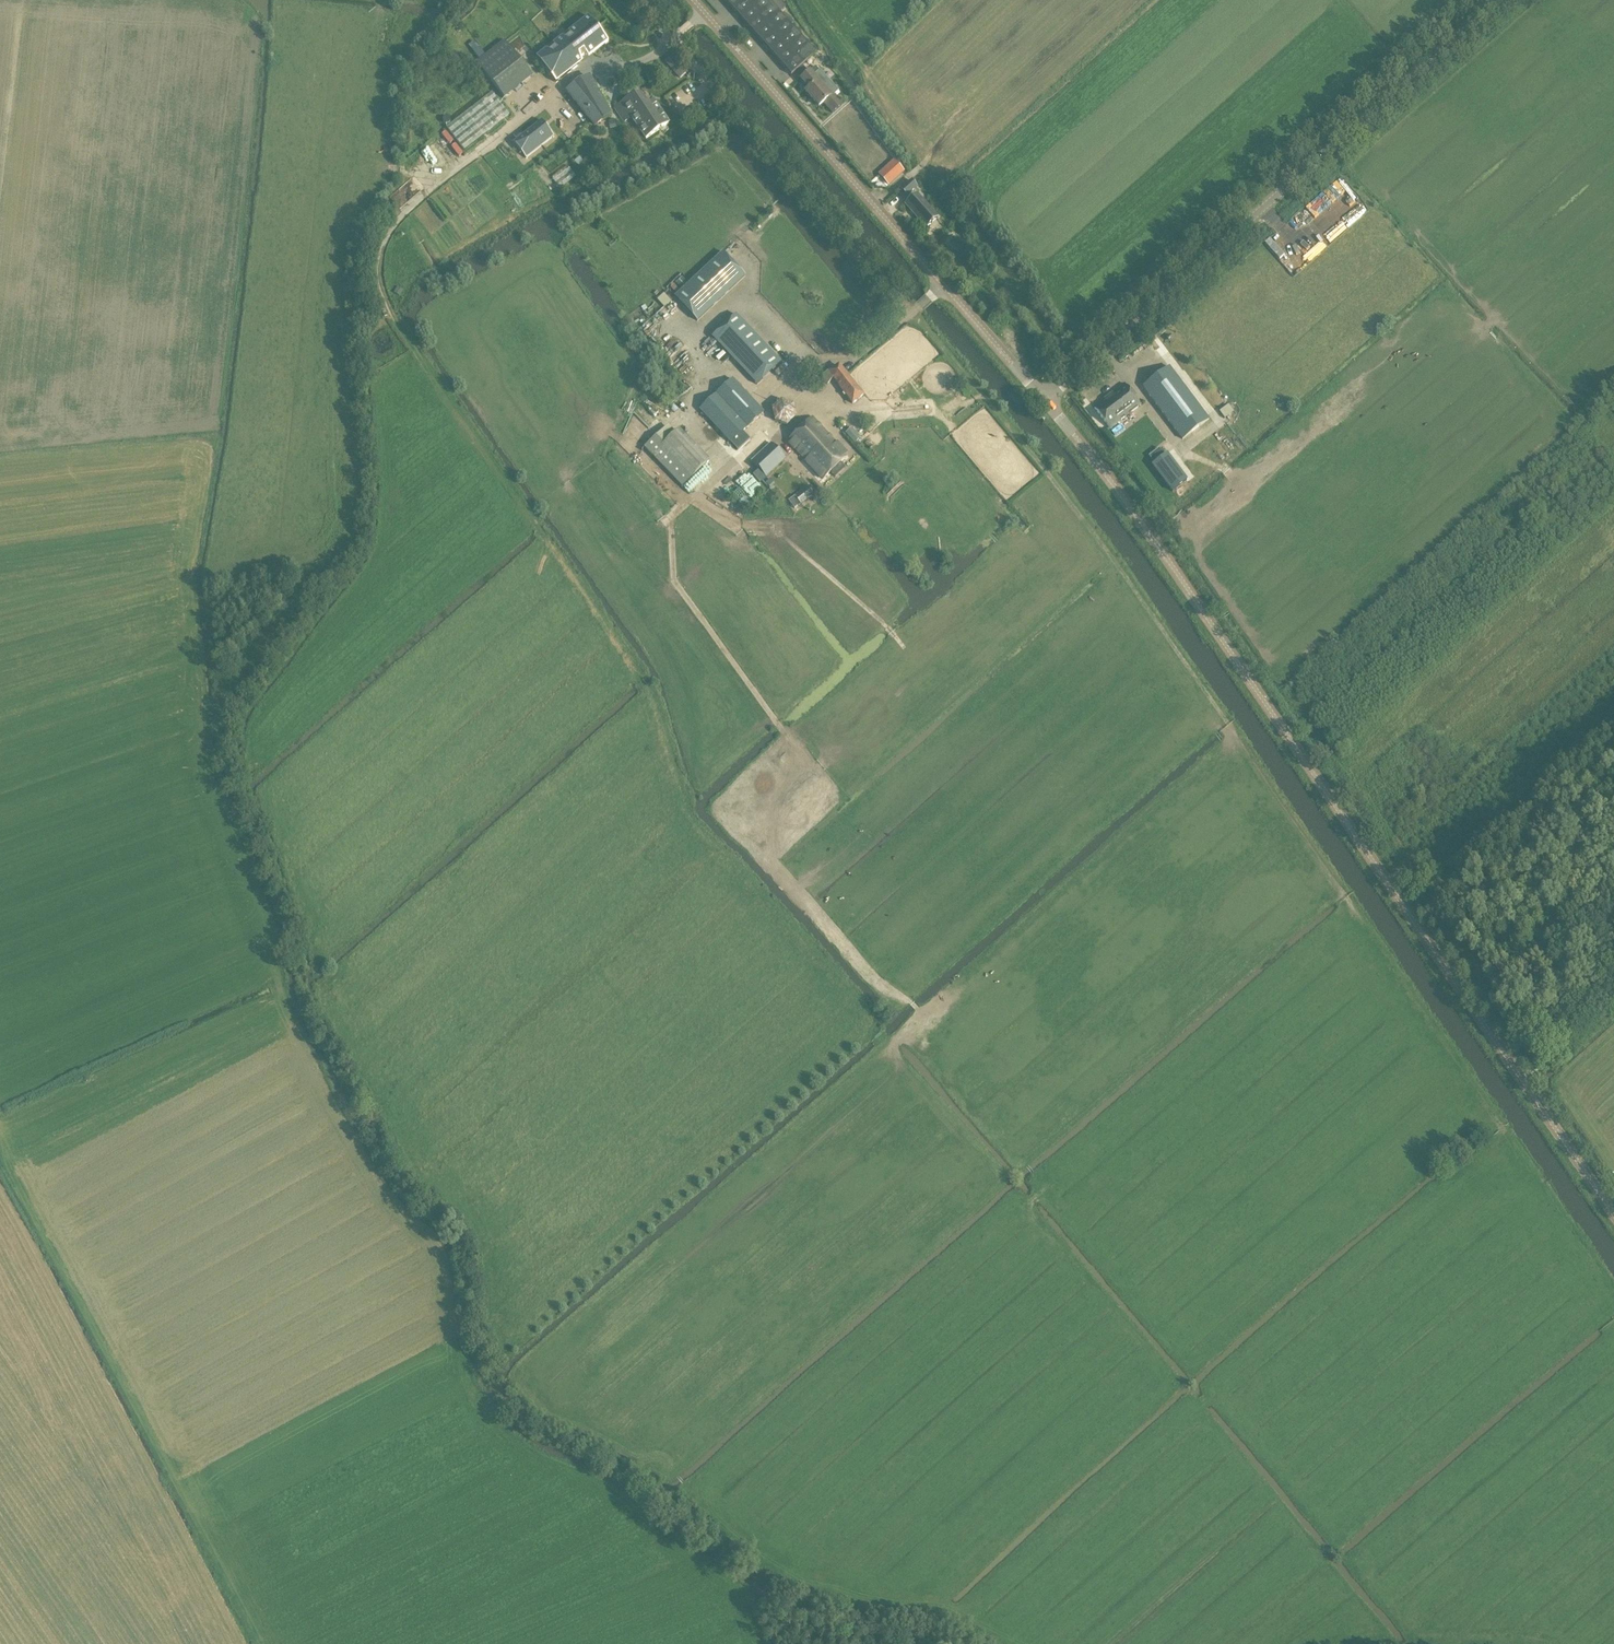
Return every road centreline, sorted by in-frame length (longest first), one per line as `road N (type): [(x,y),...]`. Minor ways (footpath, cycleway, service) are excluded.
road 1 (tertiary): [(1613,1216),(1170,562),(1044,400)]
road 2 (track): [(1353,912),(1236,731),(994,404),(914,311)]
road 3 (tertiary): [(1044,400),(1500,0)]
road 4 (track): [(662,733),(630,667),(388,309),(381,269),(398,219)]
road 5 (tertiary): [(1044,400),(696,0)]
road 6 (track): [(628,0),(728,103),(906,318)]
road 7 (track): [(950,194),(1077,371)]
road 8 (track): [(968,107),(924,167),(875,205)]
road 9 (track): [(1386,882),(1408,860),(1373,815),(1361,772)]

